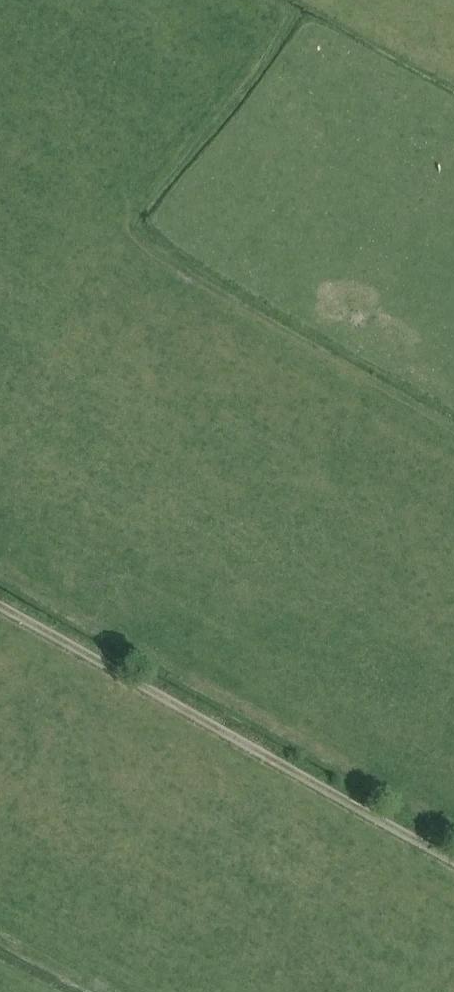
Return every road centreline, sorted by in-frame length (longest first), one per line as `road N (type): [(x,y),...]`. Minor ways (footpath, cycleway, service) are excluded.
road 1 (track): [(0,600),(453,856)]

